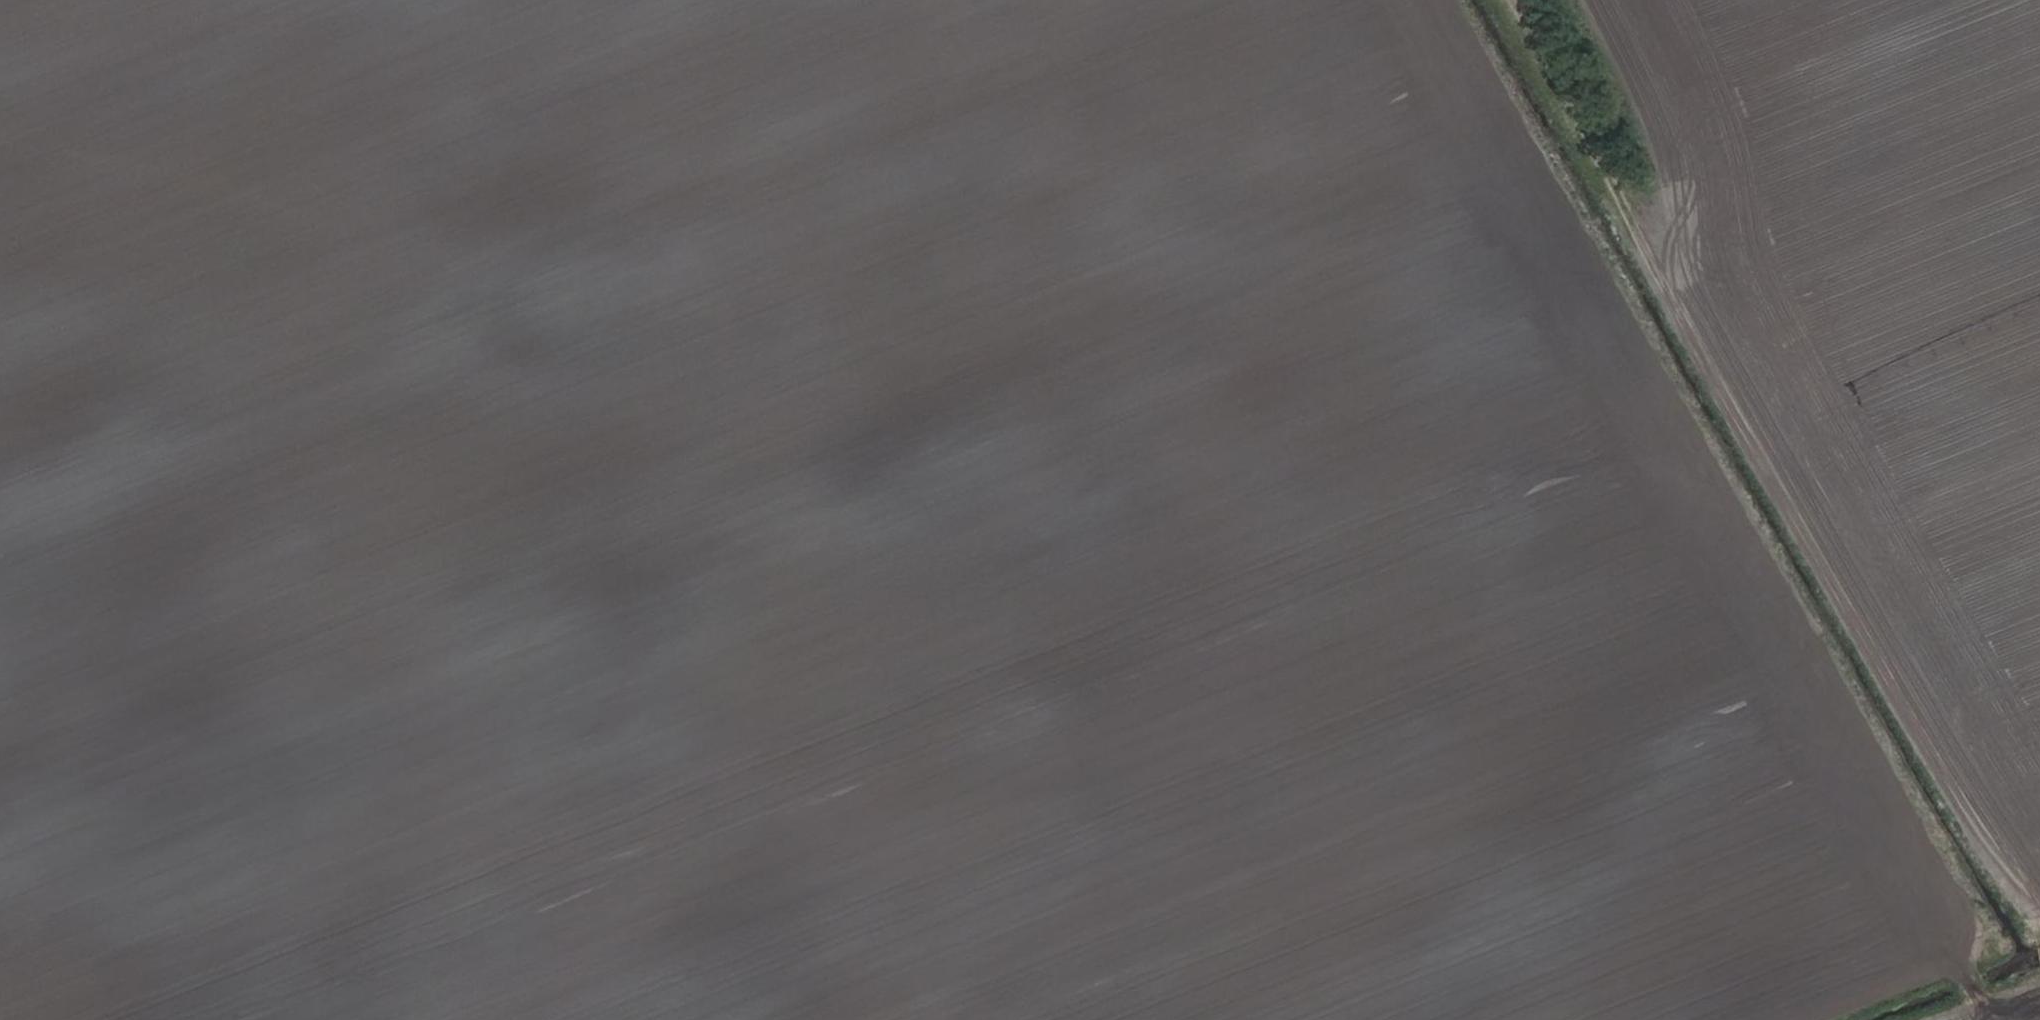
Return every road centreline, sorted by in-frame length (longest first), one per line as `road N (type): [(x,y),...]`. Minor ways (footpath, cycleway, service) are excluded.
road 1 (track): [(1506,0),(1965,815),(1992,853),(2039,897)]
road 2 (track): [(1822,1019),(1952,969),(1998,1003),(2039,992)]

